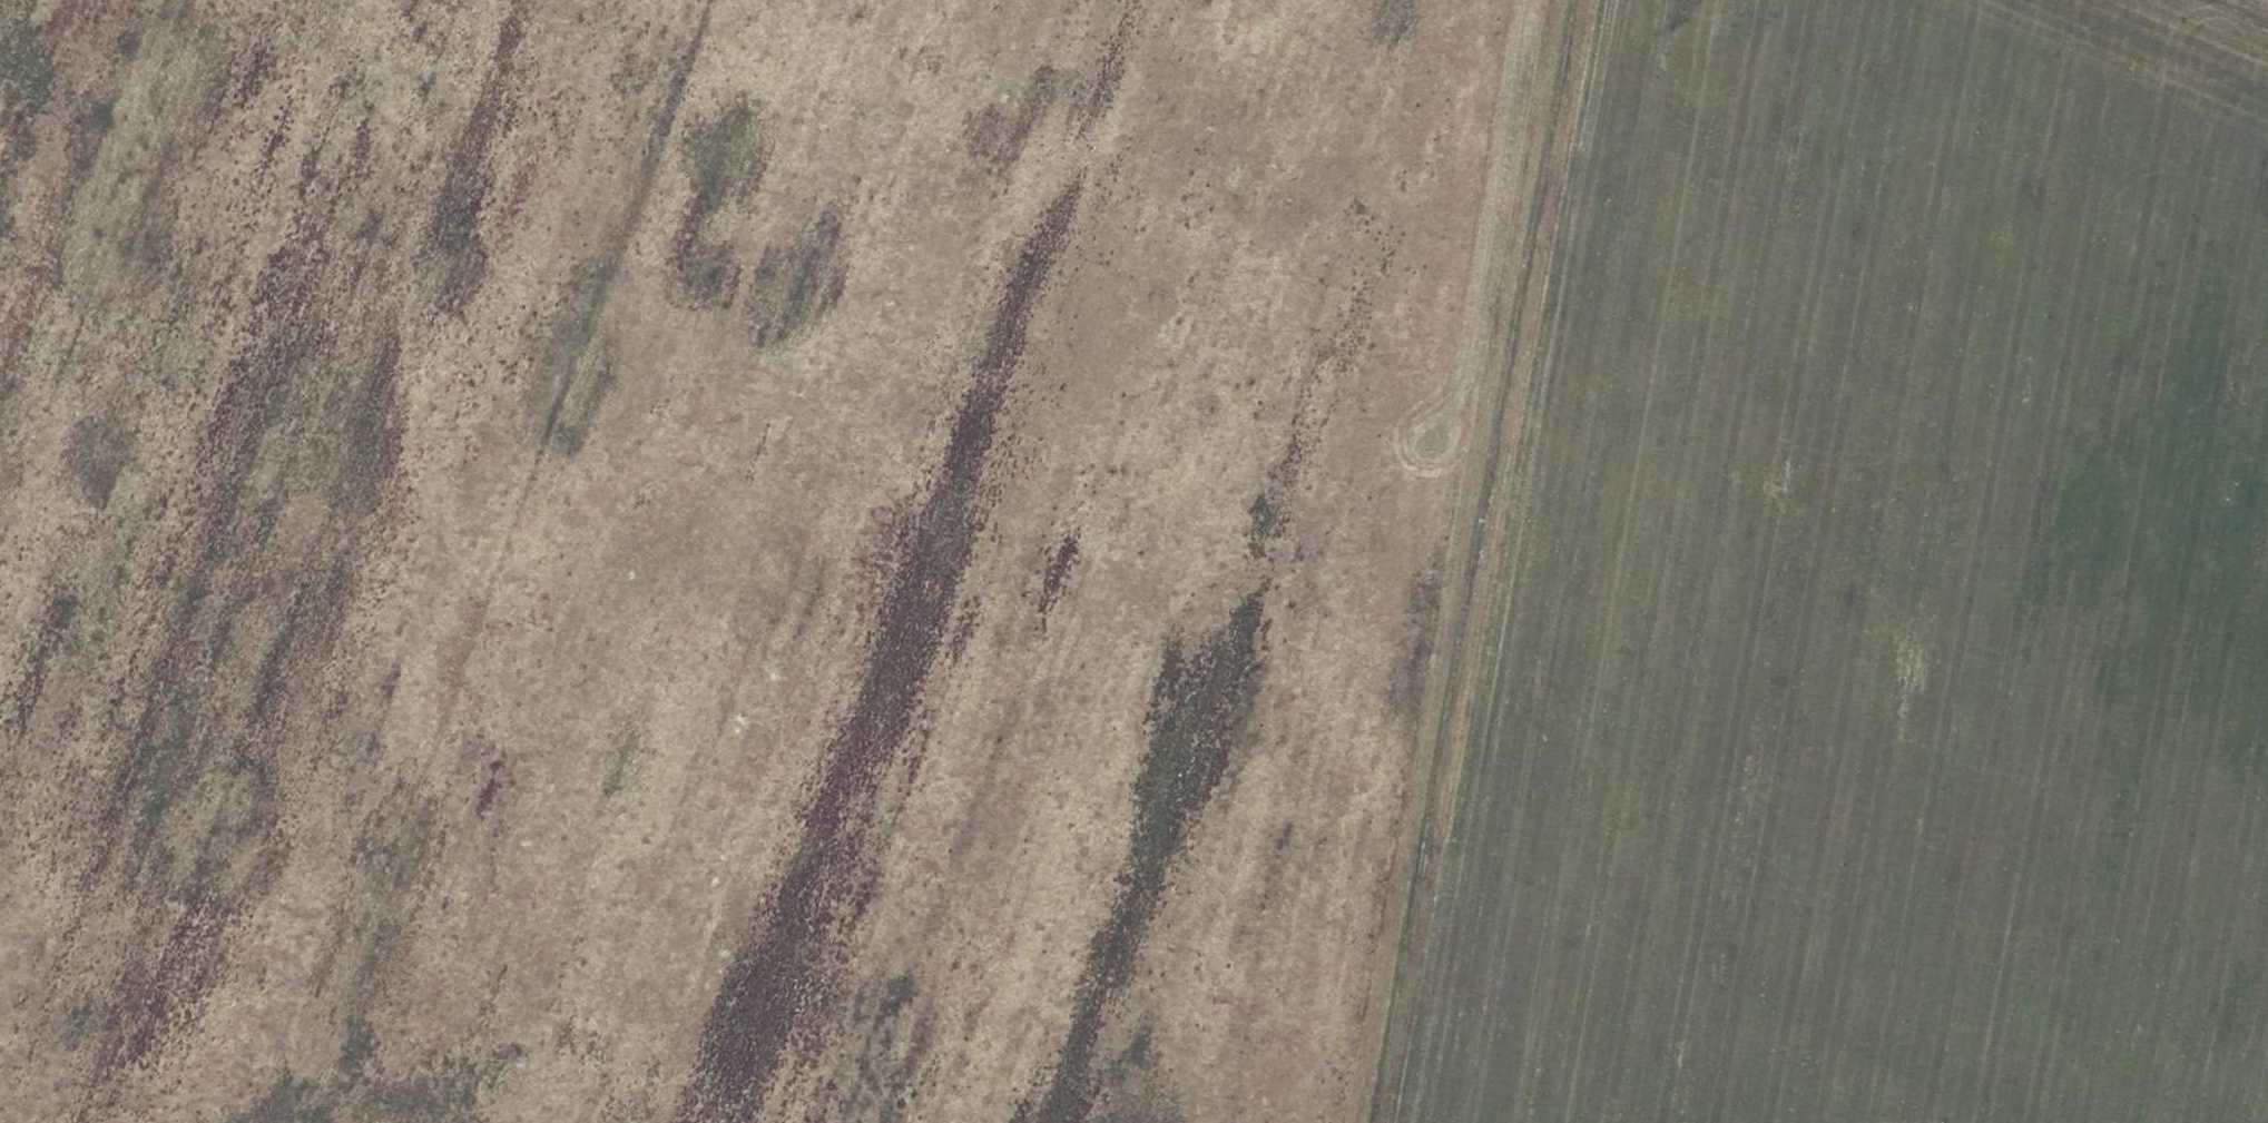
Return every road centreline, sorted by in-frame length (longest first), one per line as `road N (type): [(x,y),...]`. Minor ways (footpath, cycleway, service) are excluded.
road 1 (track): [(1380,1122),(1575,0)]

